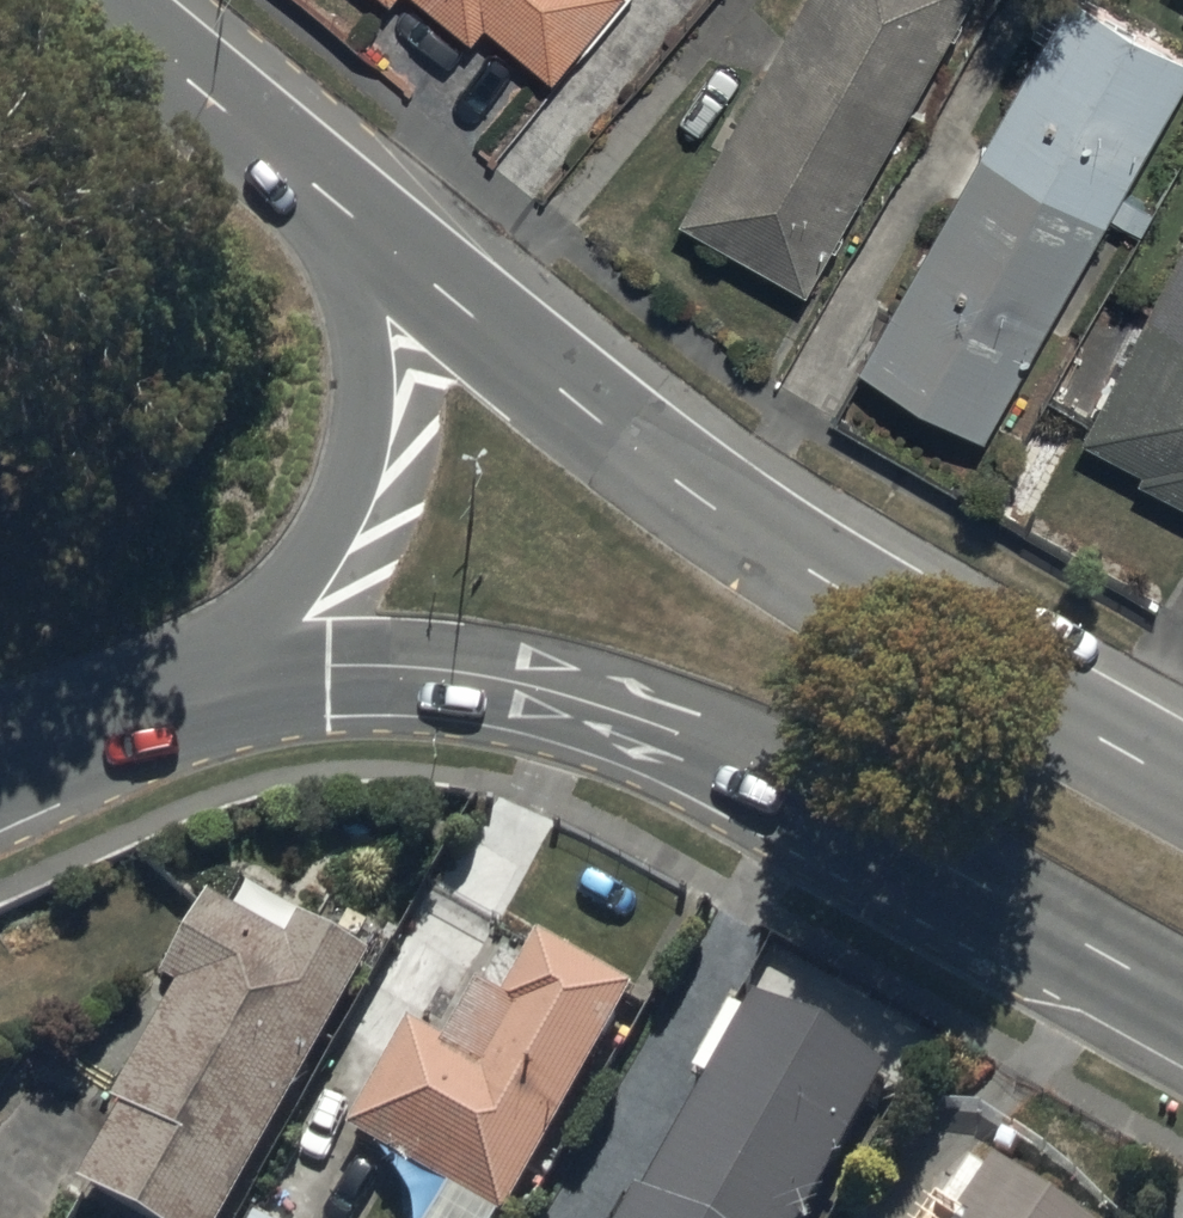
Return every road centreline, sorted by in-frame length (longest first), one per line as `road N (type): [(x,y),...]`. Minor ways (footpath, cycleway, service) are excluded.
road 1 (secondary): [(272,136),(664,479),(789,561),(1182,782)]
road 2 (secondary): [(1182,997),(789,791),(634,718),(522,683),(415,666),(163,683)]
road 3 (secondary): [(272,136),(346,273),(359,336),(348,460),(338,497),(274,592),(163,683)]
road 4 (secondary): [(103,0),(272,136)]
road 5 (tertiary): [(112,705),(0,777)]

